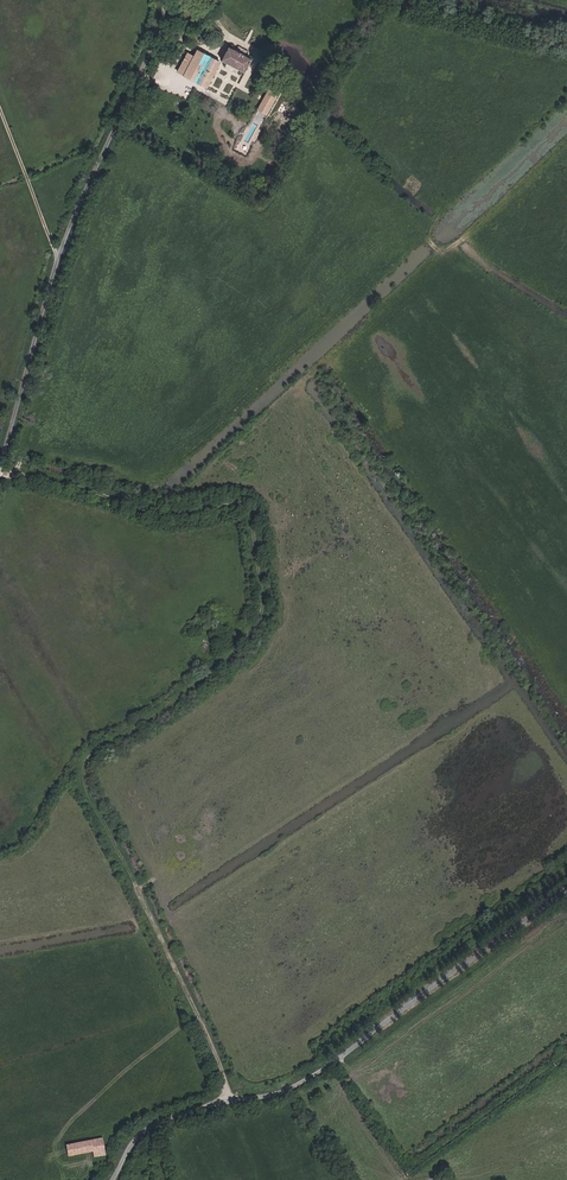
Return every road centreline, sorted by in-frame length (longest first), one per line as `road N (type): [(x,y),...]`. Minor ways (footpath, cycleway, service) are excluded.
road 1 (track): [(0,471),(162,512),(229,504),(245,507),(254,520),(264,611),(258,626),(199,683),(82,770),(215,1049),(229,1099)]
road 2 (unclassified): [(0,464),(58,254),(163,0)]
road 3 (track): [(566,891),(324,1071),(284,1093),(229,1099)]
road 4 (unclassified): [(114,1179),(133,1141),(151,1127),(229,1099)]

